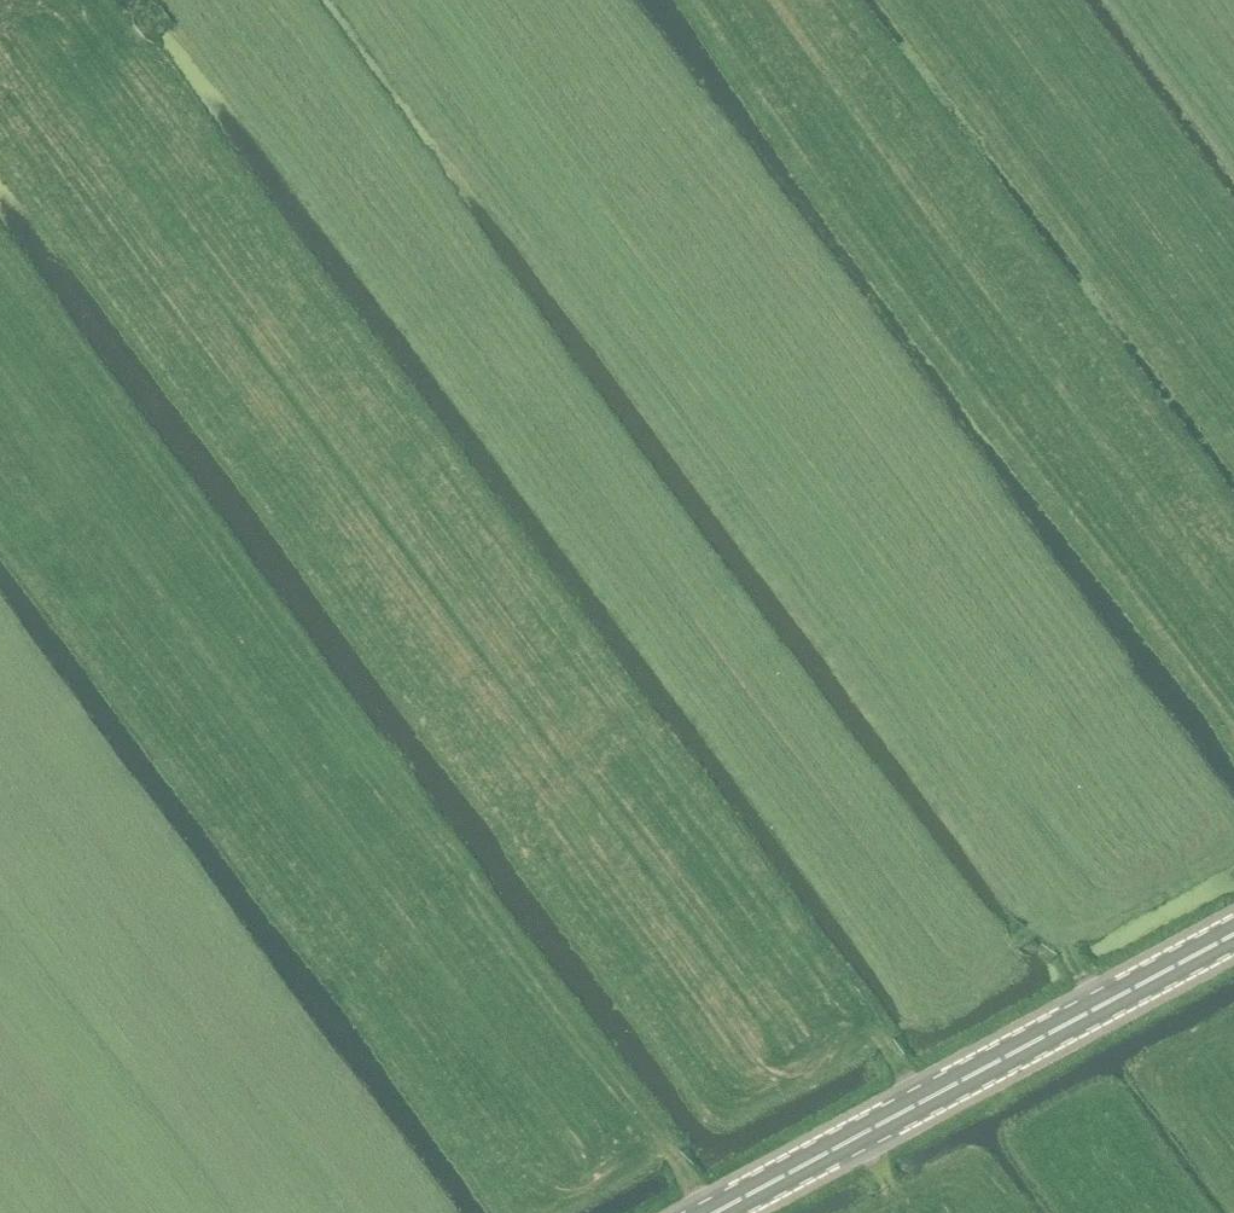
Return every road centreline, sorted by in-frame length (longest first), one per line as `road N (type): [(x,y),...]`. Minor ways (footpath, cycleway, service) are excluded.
road 1 (secondary): [(723,1212),(1233,939)]

